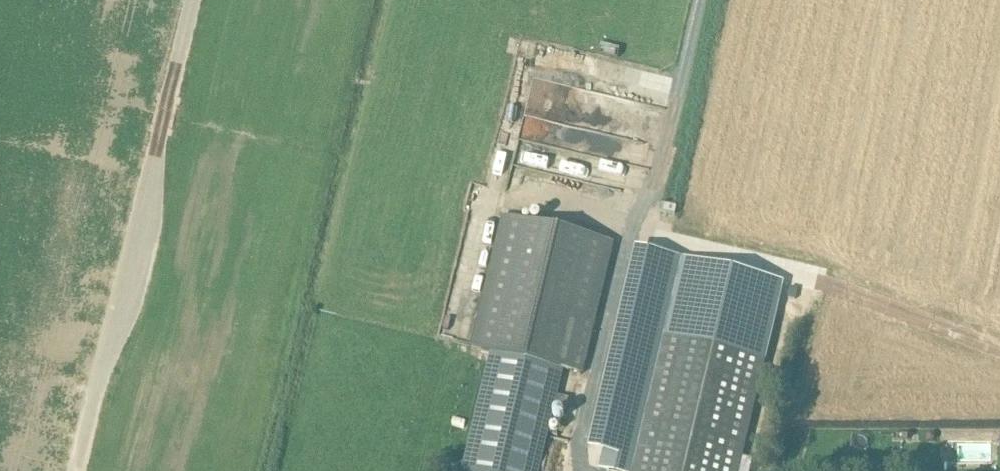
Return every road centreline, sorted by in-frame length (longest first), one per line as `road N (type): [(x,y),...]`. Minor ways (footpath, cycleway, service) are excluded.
road 1 (track): [(701,0),(652,221),(630,218)]

